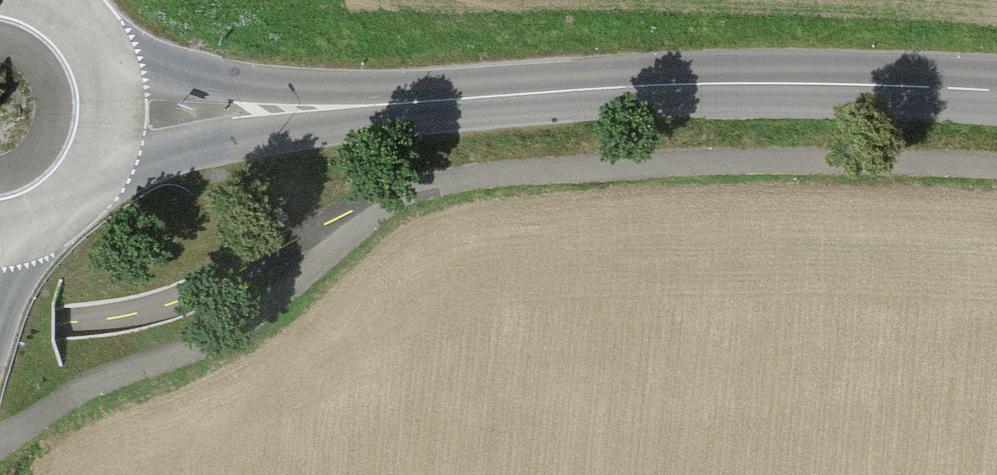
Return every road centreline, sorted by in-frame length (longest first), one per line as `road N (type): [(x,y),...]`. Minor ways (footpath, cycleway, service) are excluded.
road 1 (track): [(0,332),(113,322),(178,302),(340,215),(424,185),(719,162),(996,168)]
road 2 (tertiary): [(112,117),(729,80),(996,90)]
road 3 (tertiary): [(0,237),(53,220),(83,192),(104,157),(112,117)]
road 4 (tertiary): [(112,117),(106,71),(83,32),(43,0)]

